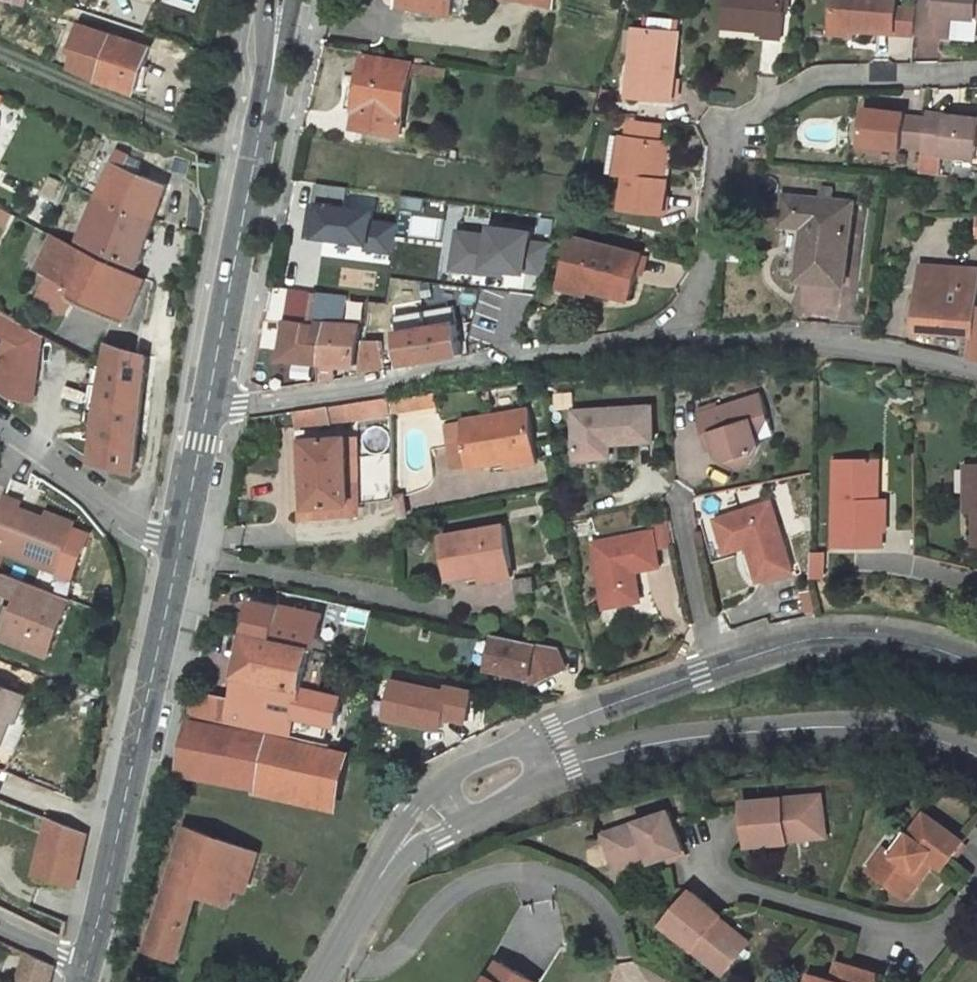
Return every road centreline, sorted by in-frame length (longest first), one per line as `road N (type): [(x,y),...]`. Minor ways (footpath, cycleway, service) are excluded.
road 1 (residential): [(976,68),(823,81),(765,105),(725,148),(699,280),(667,346)]
road 2 (residential): [(208,408),(667,346)]
road 3 (residential): [(534,772),(641,745),(831,725),(894,730),(976,756)]
road 4 (primary): [(208,408),(282,0)]
road 5 (residential): [(667,346),(756,339),(878,348),(976,373)]
road 6 (primary): [(118,826),(183,538)]
road 7 (residential): [(717,667),(812,644),(897,639),(976,673)]
road 8 (unclassified): [(183,538),(140,527),(0,425)]
road 9 (residential): [(527,751),(600,707),(717,667)]
road 10 (residential): [(680,498),(717,667)]
road 11 (residential): [(457,775),(412,809),(371,889)]
road 12 (primary): [(88,961),(118,826)]
road 13 (primary): [(183,538),(208,408)]
road 14 (residential): [(371,889),(476,811)]
road 15 (residential): [(118,826),(0,783)]

